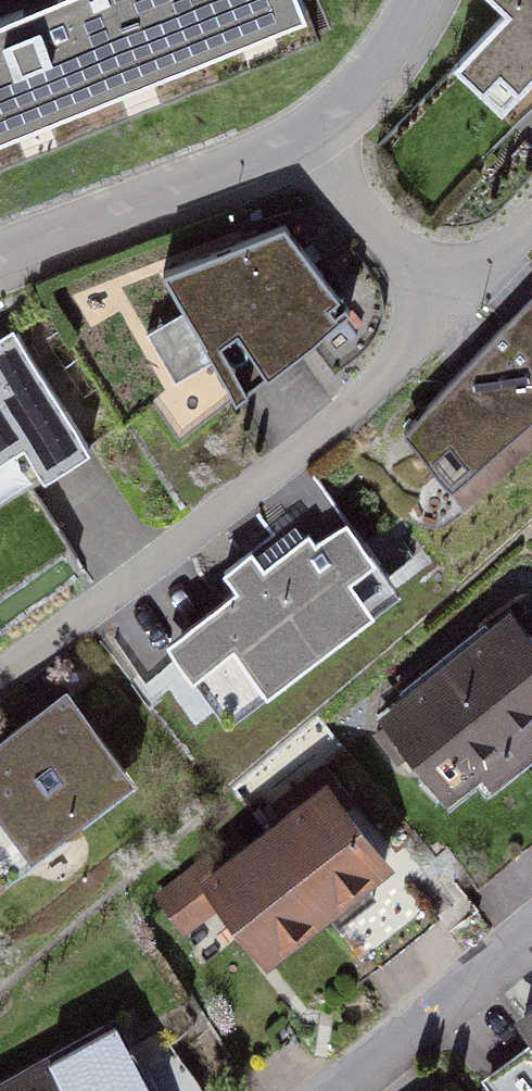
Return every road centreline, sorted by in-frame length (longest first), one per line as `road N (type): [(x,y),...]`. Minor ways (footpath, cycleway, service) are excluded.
road 1 (residential): [(451,302),(305,443),(0,671)]
road 2 (residential): [(0,248),(294,135)]
road 3 (residential): [(326,1090),(531,929)]
road 4 (residential): [(294,135),(451,302)]
road 5 (residential): [(294,135),(386,48),(414,0)]
road 6 (residential): [(451,302),(531,214)]

